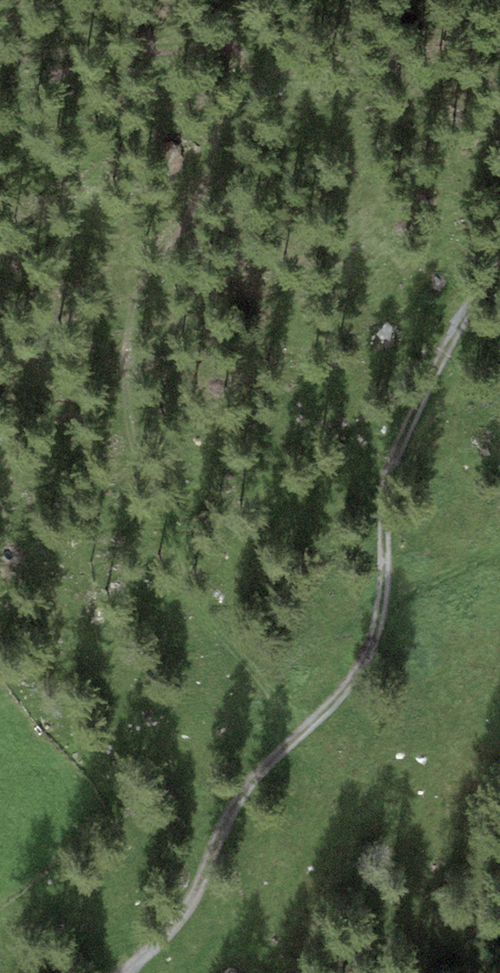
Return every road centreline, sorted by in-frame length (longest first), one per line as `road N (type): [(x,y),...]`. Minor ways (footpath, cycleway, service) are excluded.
road 1 (track): [(254,781),(191,589),(127,461),(138,384),(187,233),(201,46),(0,66)]
road 2 (track): [(123,972),(183,911),(258,771),(330,706),(368,655),(384,611),(396,453),(499,255)]

